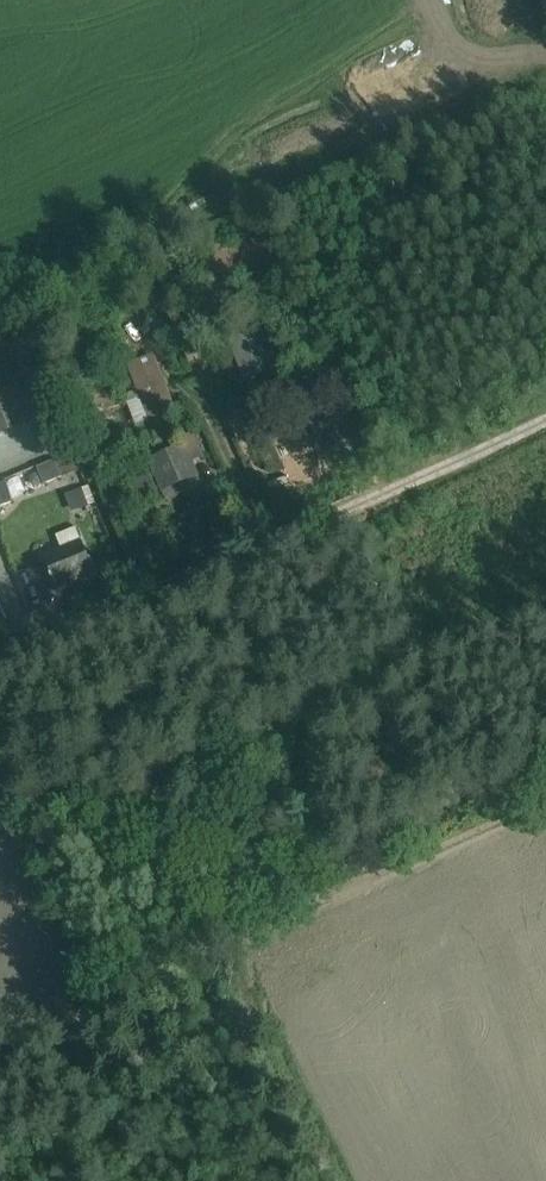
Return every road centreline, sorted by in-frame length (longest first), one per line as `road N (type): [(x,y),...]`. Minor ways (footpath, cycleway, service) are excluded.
road 1 (residential): [(267,543),(20,654),(0,597)]
road 2 (residential): [(545,418),(267,543)]
road 3 (residential): [(210,414),(267,543)]

